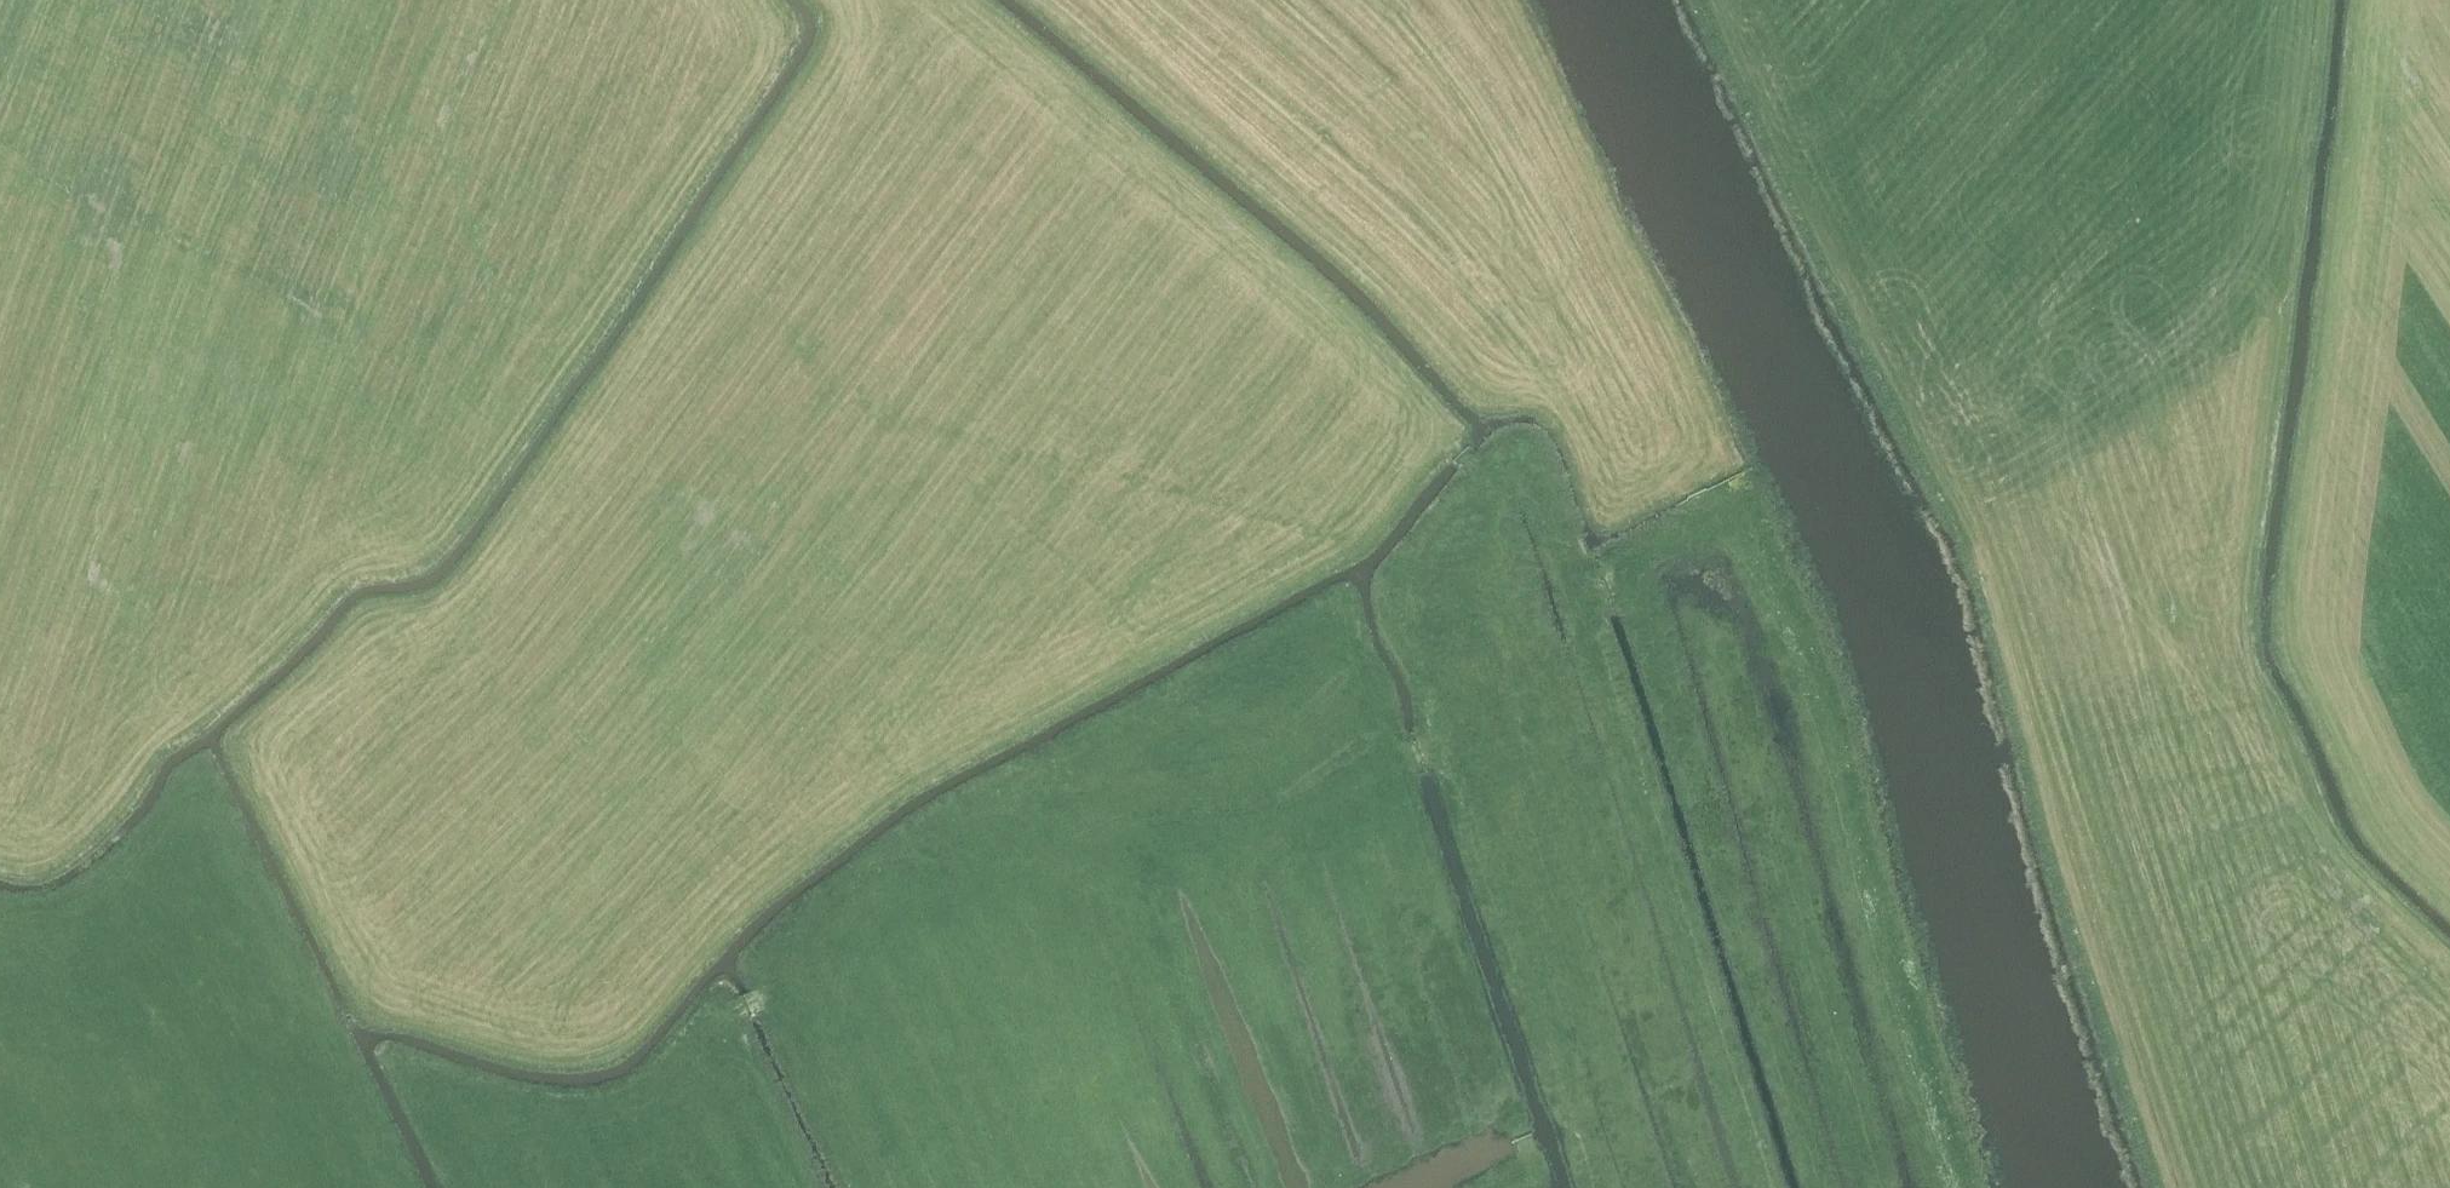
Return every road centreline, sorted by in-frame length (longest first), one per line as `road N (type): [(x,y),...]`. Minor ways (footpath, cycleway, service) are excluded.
road 1 (track): [(1473,0),(1571,158),(1734,517)]

